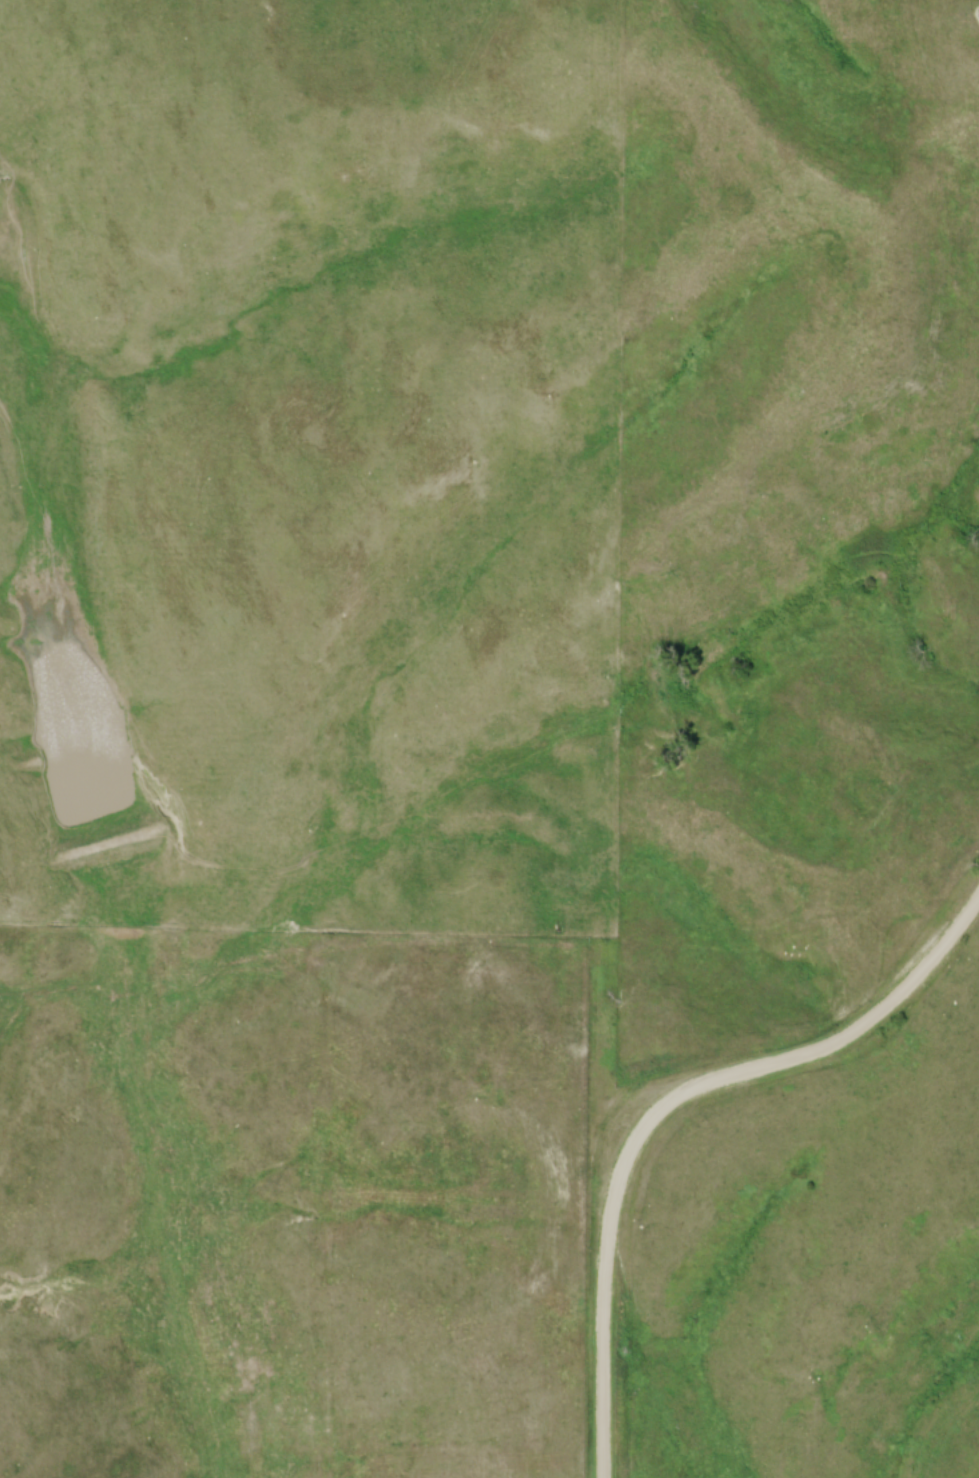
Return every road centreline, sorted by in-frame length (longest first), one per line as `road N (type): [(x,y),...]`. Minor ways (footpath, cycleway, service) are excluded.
road 1 (residential): [(605,1477),(610,1232),(635,1148),(655,1118),(688,1096),(820,1053),(859,1028),(903,994),(978,903)]

